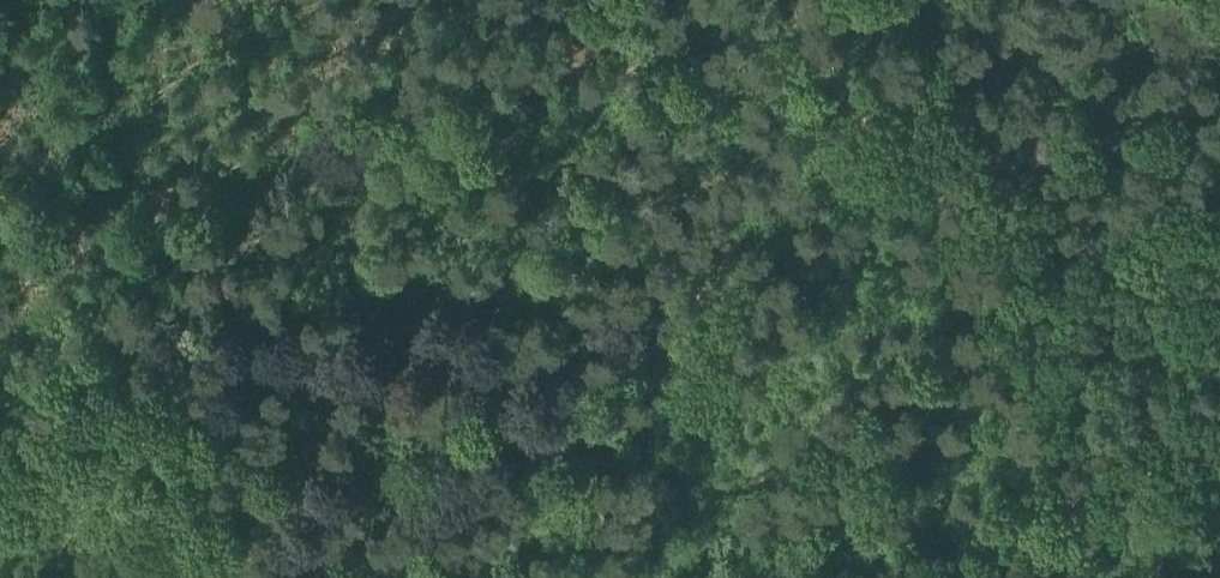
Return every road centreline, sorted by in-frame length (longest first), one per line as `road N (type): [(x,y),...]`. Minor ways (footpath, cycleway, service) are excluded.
road 1 (track): [(1219,423),(991,506),(886,577)]

